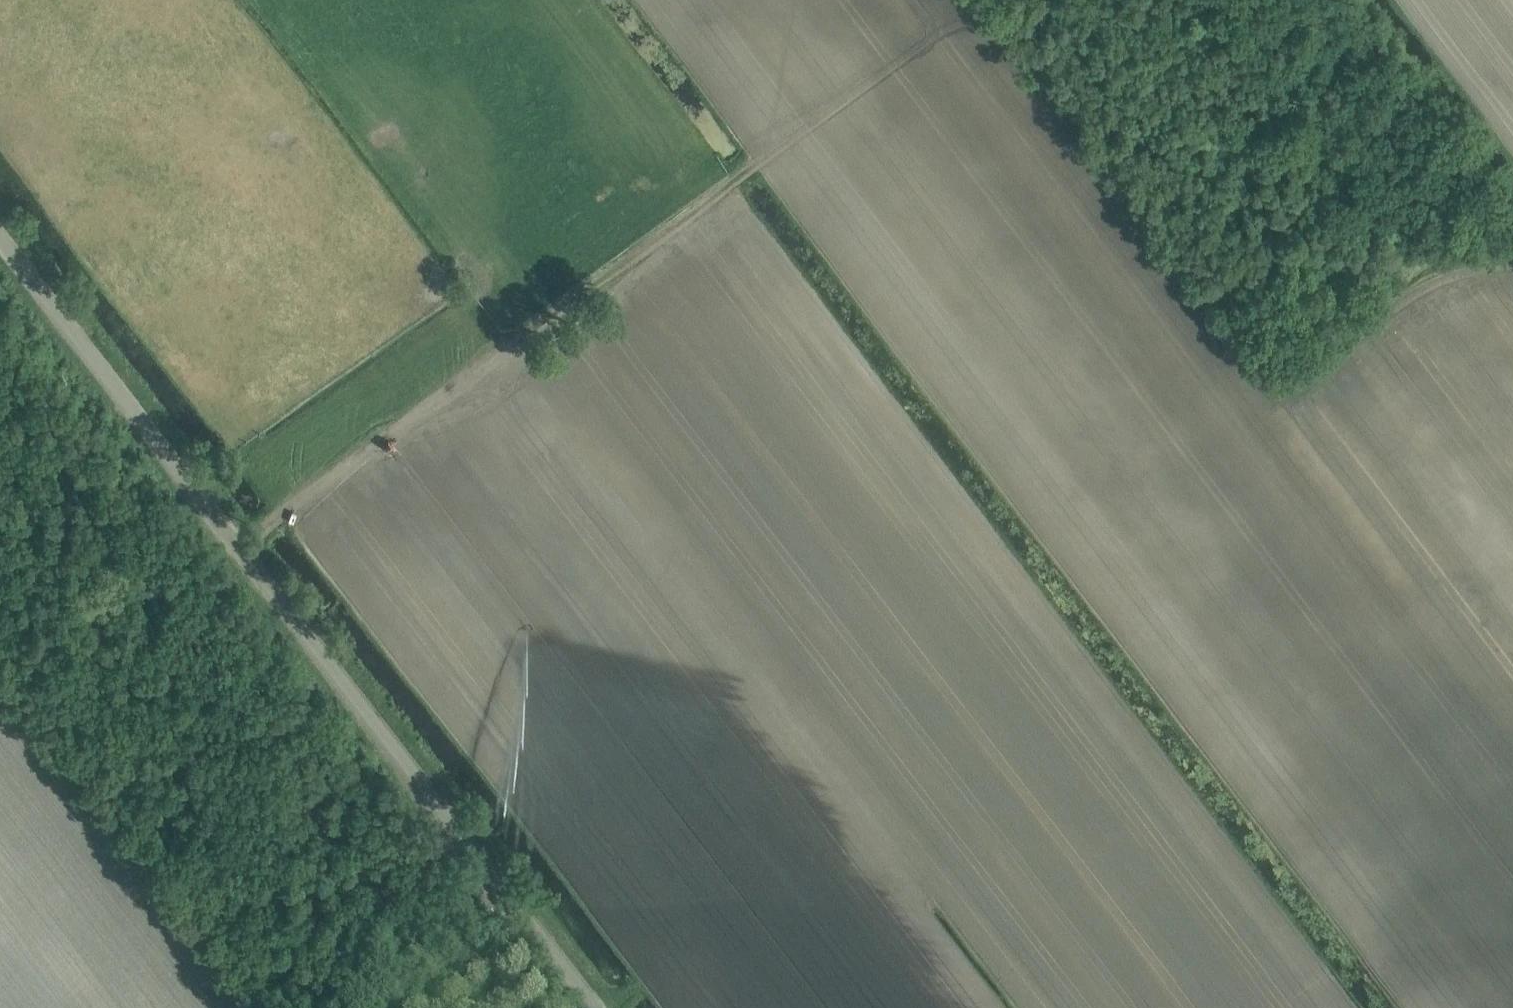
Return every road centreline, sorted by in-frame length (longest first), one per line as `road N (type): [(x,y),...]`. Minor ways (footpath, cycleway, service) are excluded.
road 1 (unclassified): [(594,1007),(0,238)]

